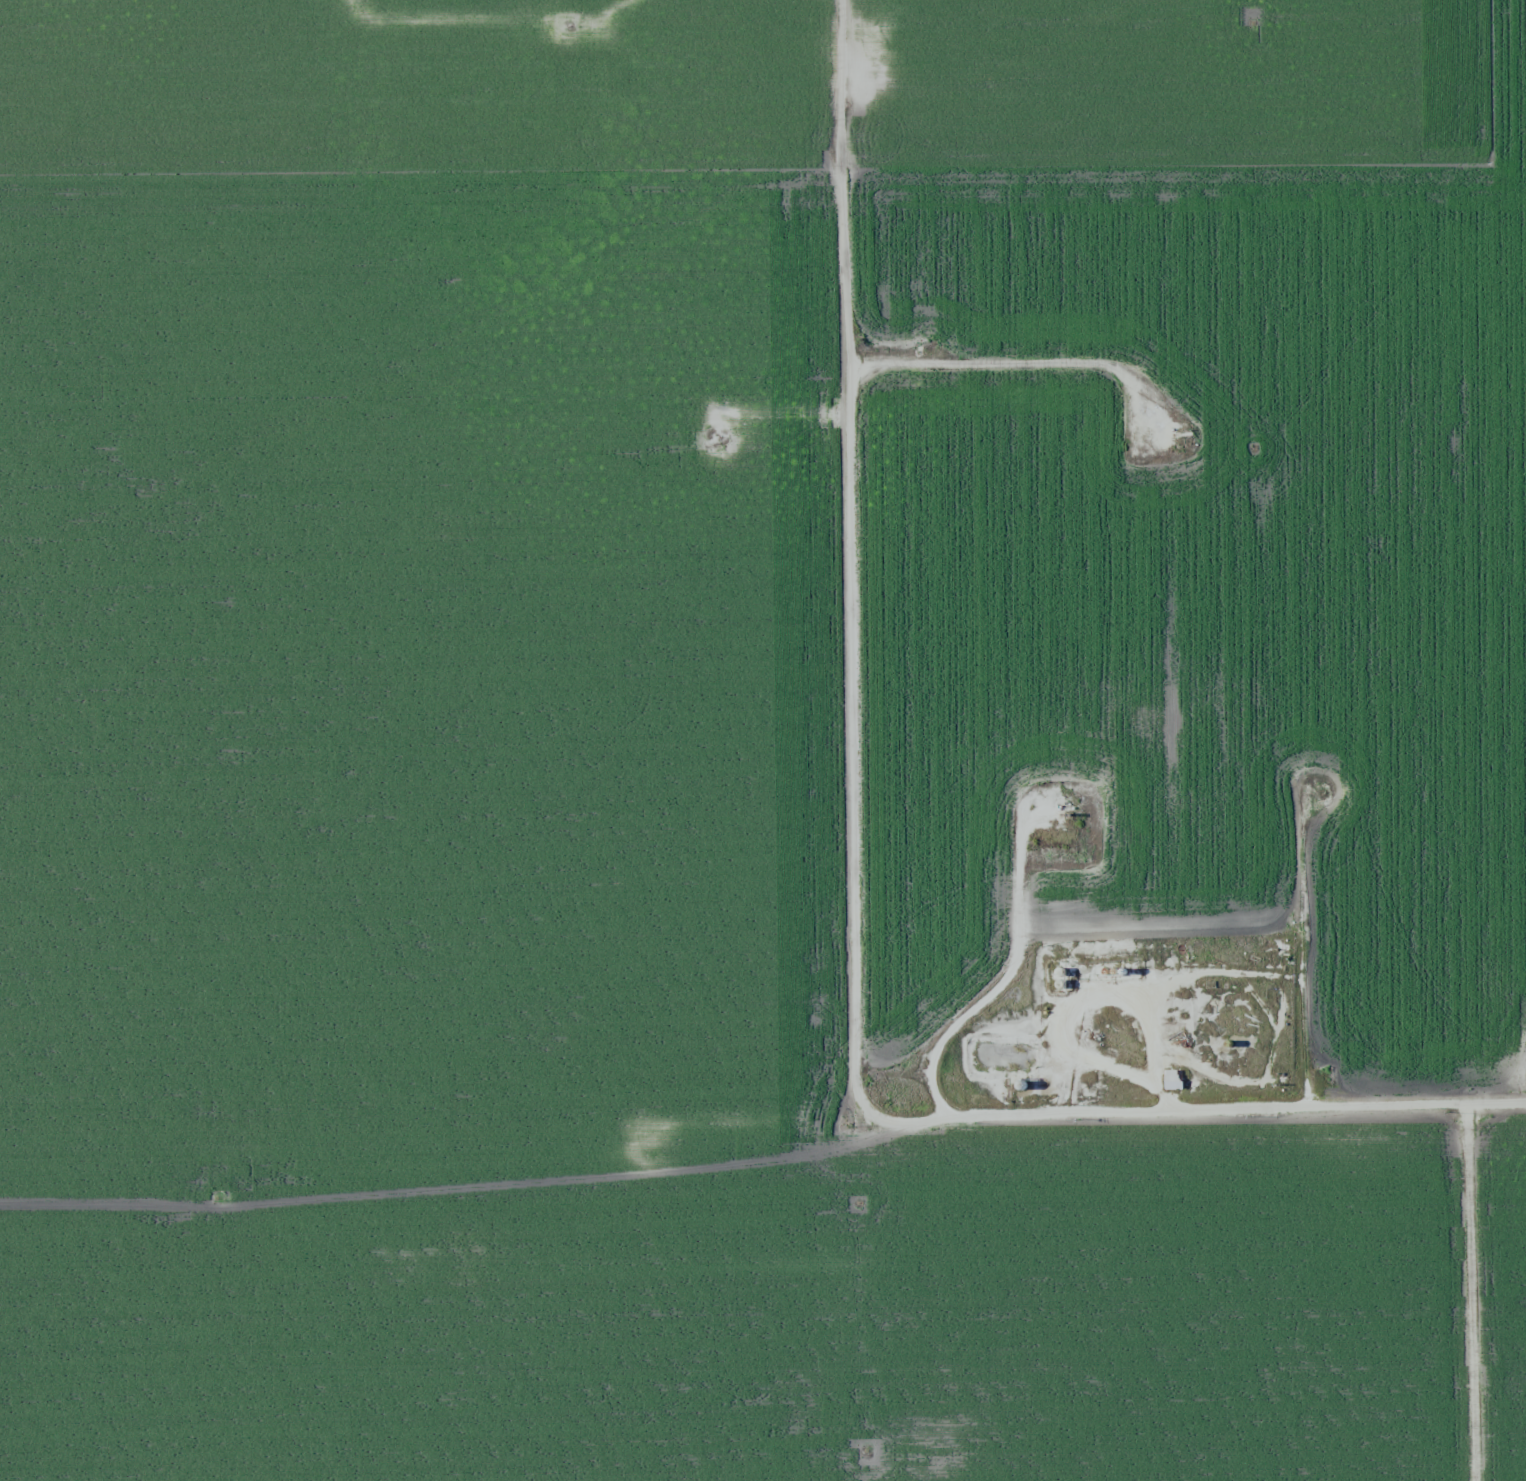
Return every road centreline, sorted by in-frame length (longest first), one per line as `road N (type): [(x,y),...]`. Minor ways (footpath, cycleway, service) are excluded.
road 1 (residential): [(837,0),(857,1103),(877,1120)]
road 2 (residential): [(877,1120),(1525,1108)]

